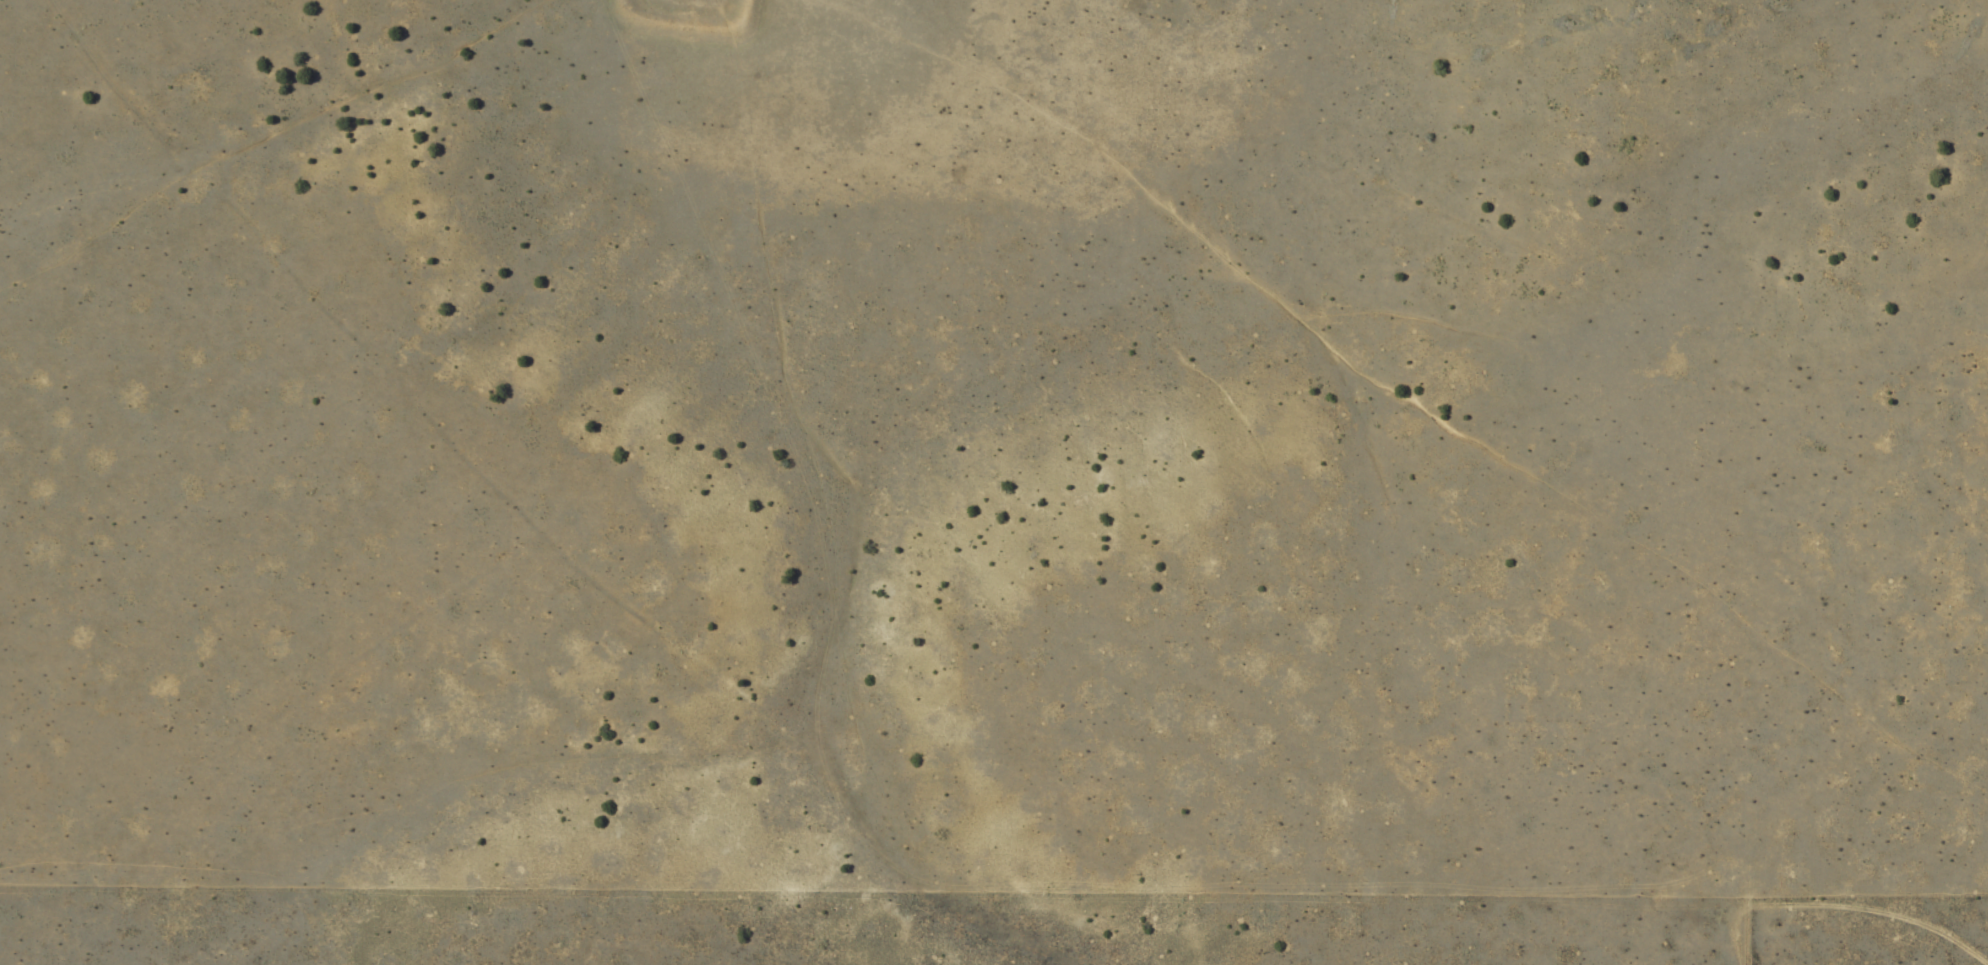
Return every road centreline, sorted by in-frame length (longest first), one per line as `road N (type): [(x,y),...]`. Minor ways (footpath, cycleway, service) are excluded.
road 1 (track): [(1742,907),(1887,914),(1940,933),(1985,964)]

